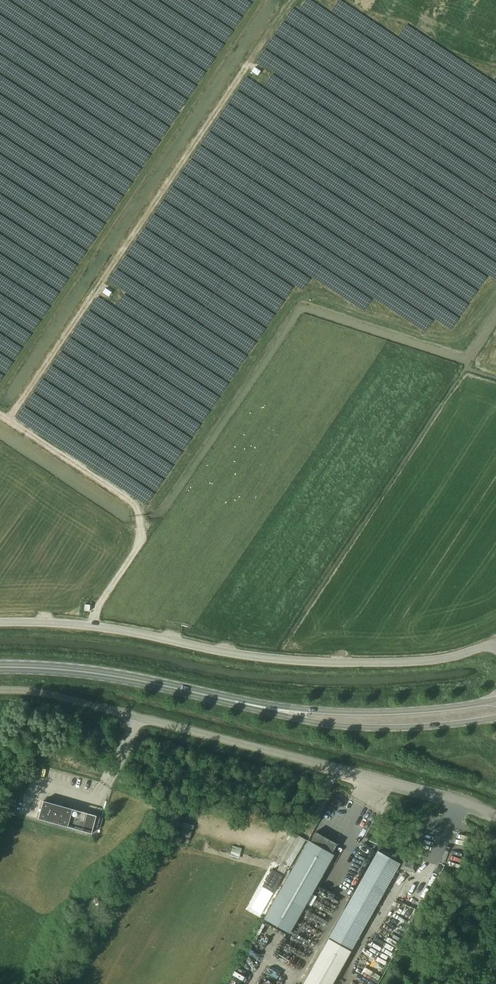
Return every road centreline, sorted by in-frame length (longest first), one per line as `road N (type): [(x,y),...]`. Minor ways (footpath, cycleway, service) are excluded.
road 1 (unclassified): [(495,815),(46,692),(0,689)]
road 2 (unclassified): [(0,622),(103,627),(309,661),(433,660),(487,646)]
road 3 (tertiary): [(264,707),(93,673),(0,667)]
road 4 (tertiary): [(264,707),(369,728),(495,717)]
road 5 (tertiary): [(495,699),(368,712),(264,707)]

